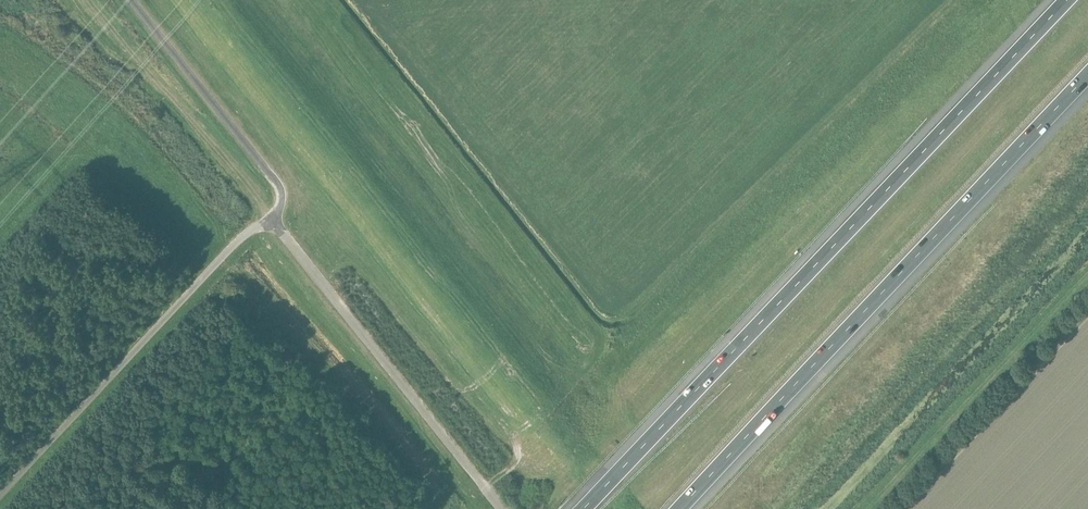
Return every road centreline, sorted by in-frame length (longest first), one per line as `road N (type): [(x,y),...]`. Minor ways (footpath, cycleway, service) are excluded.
road 1 (motorway): [(1066,0),(584,508)]
road 2 (motorway): [(681,508),(1087,76)]
road 3 (unclassified): [(0,496),(230,250),(274,226)]
road 4 (unclassified): [(500,508),(274,226)]
road 5 (unclassified): [(274,226),(278,184),(132,0)]

